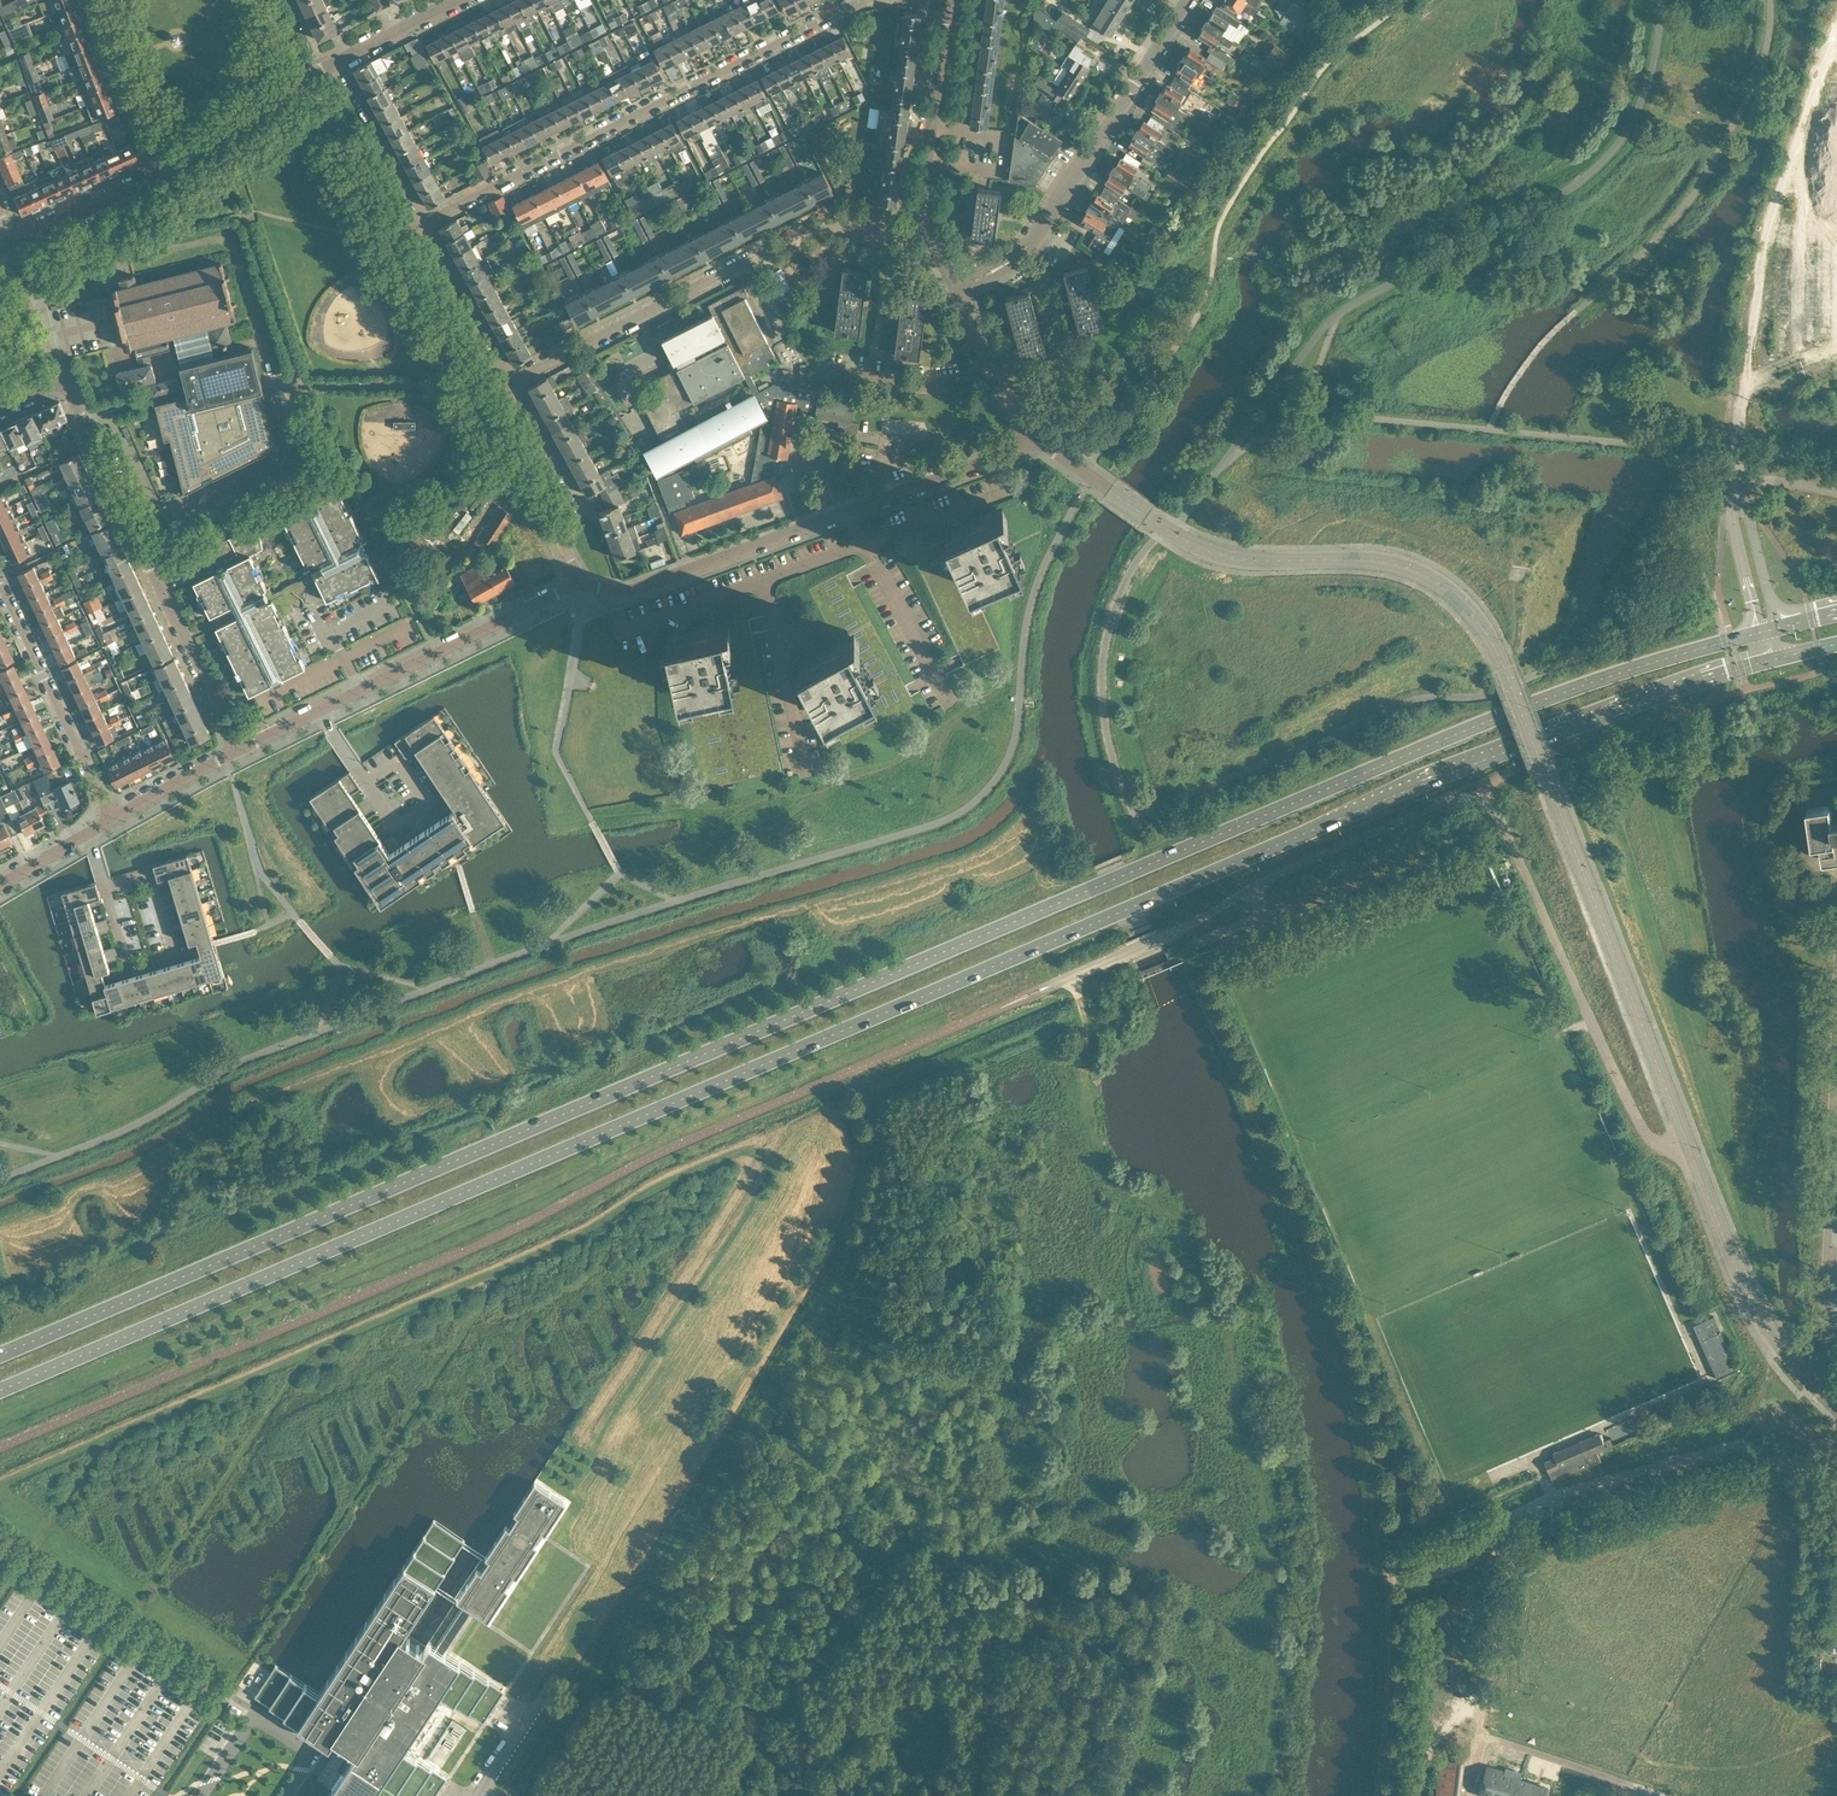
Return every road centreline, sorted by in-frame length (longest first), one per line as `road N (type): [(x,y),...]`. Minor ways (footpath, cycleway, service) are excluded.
road 1 (primary): [(0,1390),(1513,745),(1776,659)]
road 2 (primary): [(1758,633),(1587,684),(1432,744),(0,1355)]
road 3 (tertiary): [(1689,1145),(1505,669),(1463,603),(1427,575),(1385,562),(1214,553),(1152,522),(1040,439)]
road 4 (unclassified): [(1689,1145),(1661,1149),(1639,1123),(1497,818),(1480,798),(1453,799),(1272,875),(1161,939)]
road 5 (unclassified): [(1466,1795),(1509,1568),(1527,1540),(1812,1452),(1836,1436)]
road 6 (residential): [(427,223),(869,0)]
road 7 (tertiary): [(578,583),(640,588),(1040,439)]
road 8 (residential): [(0,409),(64,381),(237,751)]
road 9 (residential): [(514,383),(816,228),(933,241)]
road 10 (residential): [(957,290),(1027,246),(1190,0)]
road 11 (residential): [(1803,1375),(1822,1355),(1836,1007)]
road 12 (residential): [(318,712),(578,583)]
road 13 (residential): [(113,819),(0,583)]
road 14 (tertiary): [(1803,1375),(1749,1296),(1689,1145)]
road 15 (residential): [(933,241),(923,201),(950,6)]
road 16 (residential): [(107,888),(131,969),(175,956),(150,876)]
road 17 (residential): [(559,547),(578,526),(579,502),(514,383)]
road 18 (residential): [(162,175),(94,0)]
road 19 (residential): [(427,223),(340,60)]
road 20 (residential): [(814,367),(919,383),(995,365)]
road 21 (tertiary): [(480,401),(393,240)]
road 22 (tertiary): [(393,240),(306,80)]
road 23 (residential): [(514,383),(427,223)]
road 24 (residential): [(162,175),(306,80)]
road 25 (tertiary): [(559,547),(480,401)]
road 26 (residential): [(13,241),(162,175)]
road 27 (residential): [(368,784),(399,830),(431,808),(399,762)]
road 28 (residential): [(113,819),(237,751)]
road 29 (unclassified): [(1031,994),(1161,939)]
road 30 (unclassified): [(1774,630),(1749,519),(1735,499)]
road 31 (unclassified): [(1735,499),(1758,633)]
road 32 (residential): [(340,60),(459,0)]

